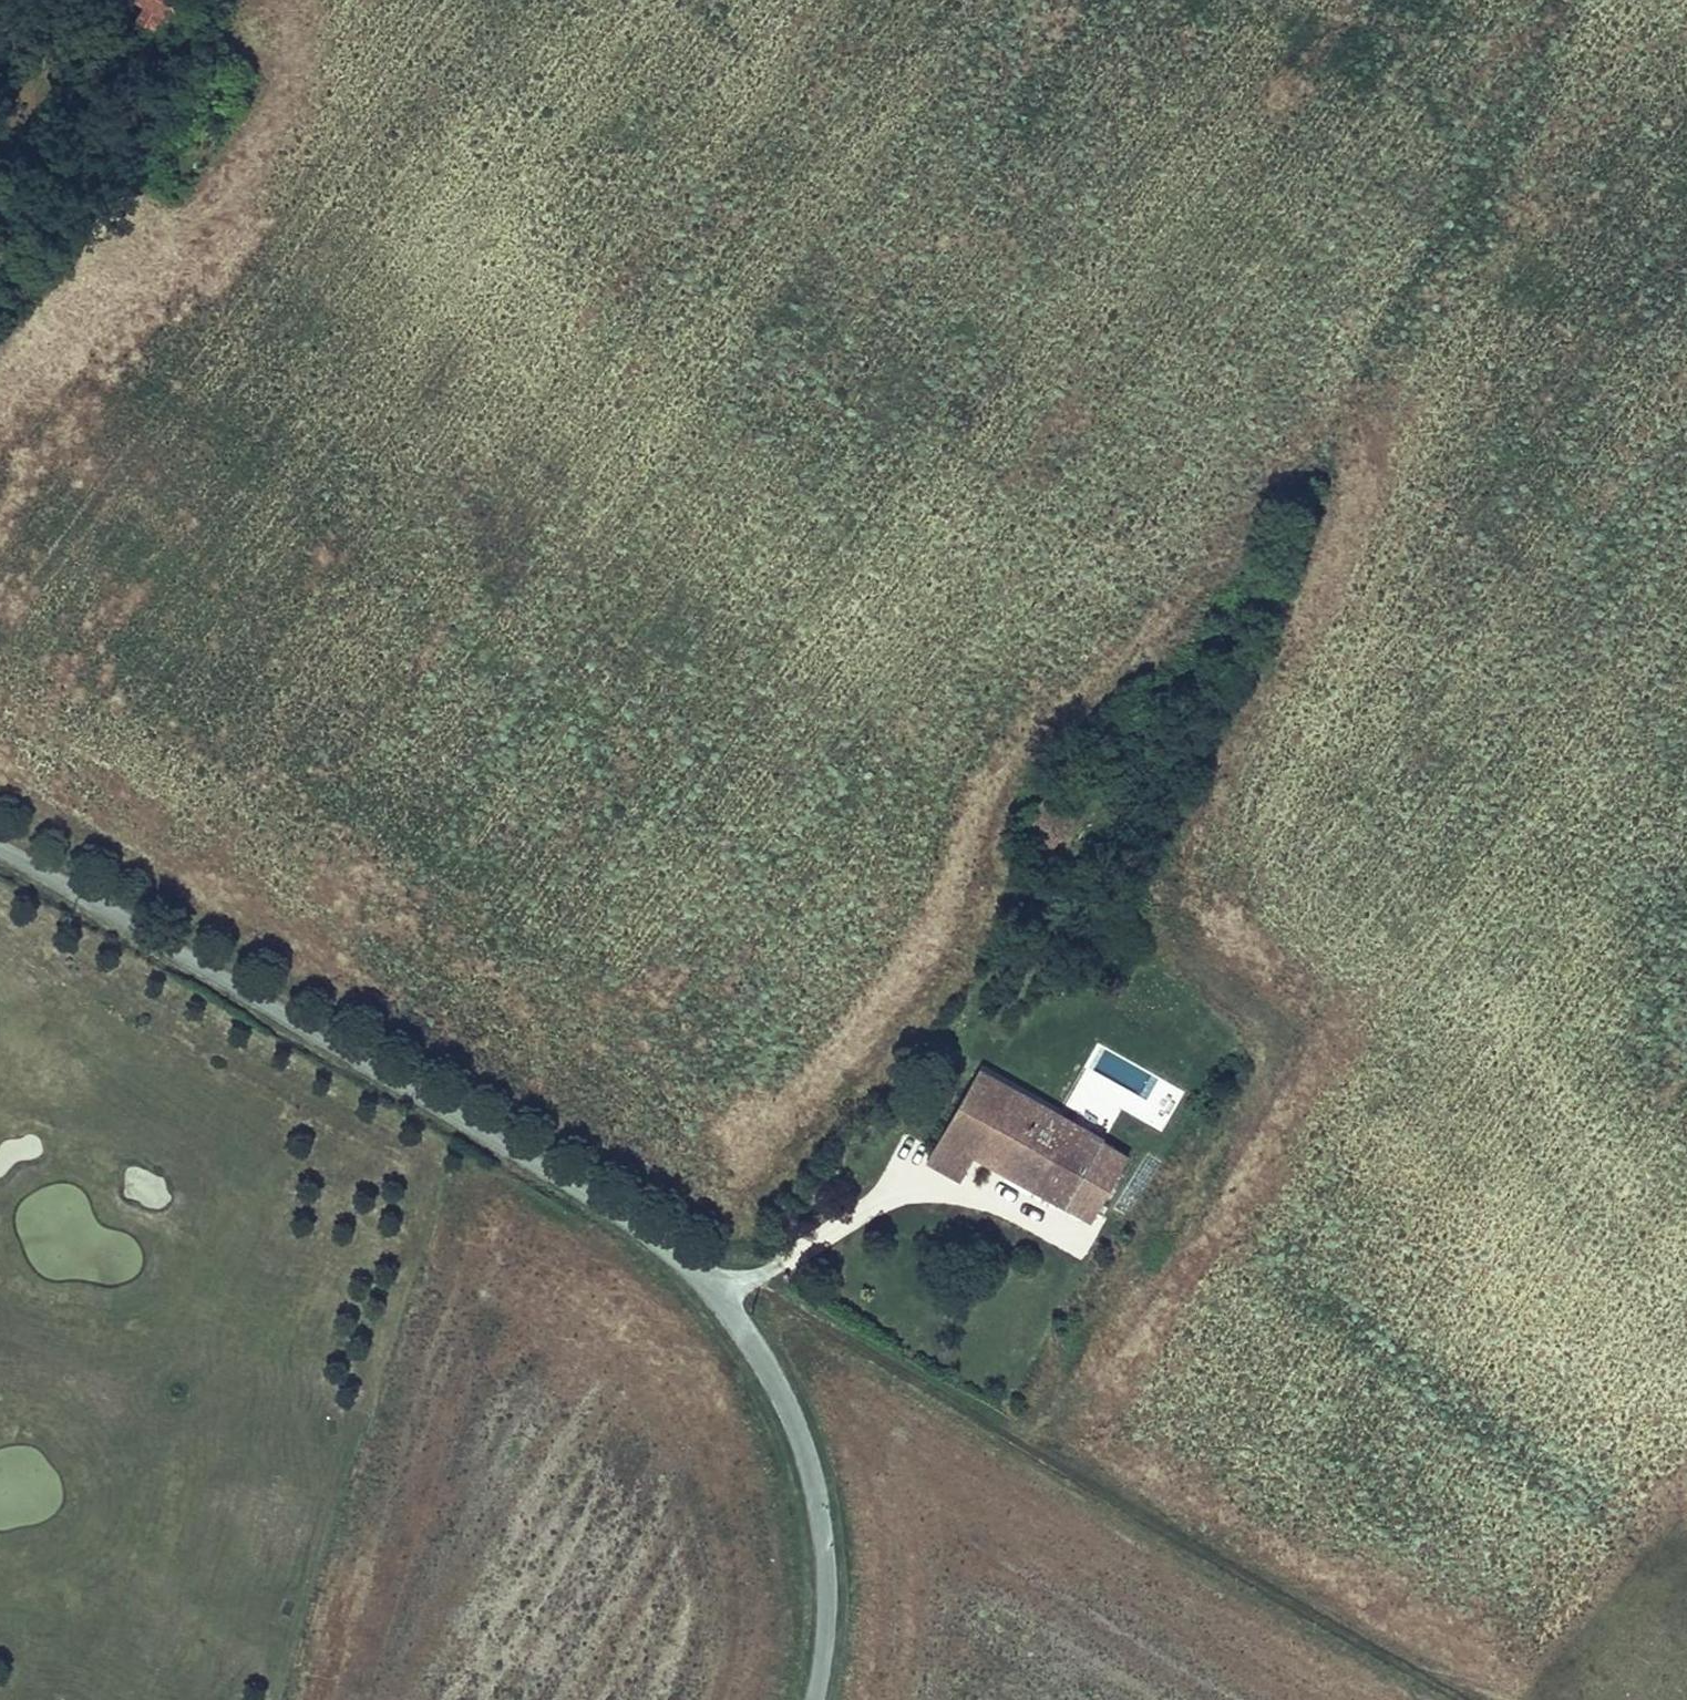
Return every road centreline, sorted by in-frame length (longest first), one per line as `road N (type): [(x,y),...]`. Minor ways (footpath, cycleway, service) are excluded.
road 1 (unclassified): [(814,1699),(829,1585),(813,1476),(764,1358),(716,1292),(596,1200),(0,849)]
road 2 (track): [(1452,1699),(758,1295),(716,1292)]

